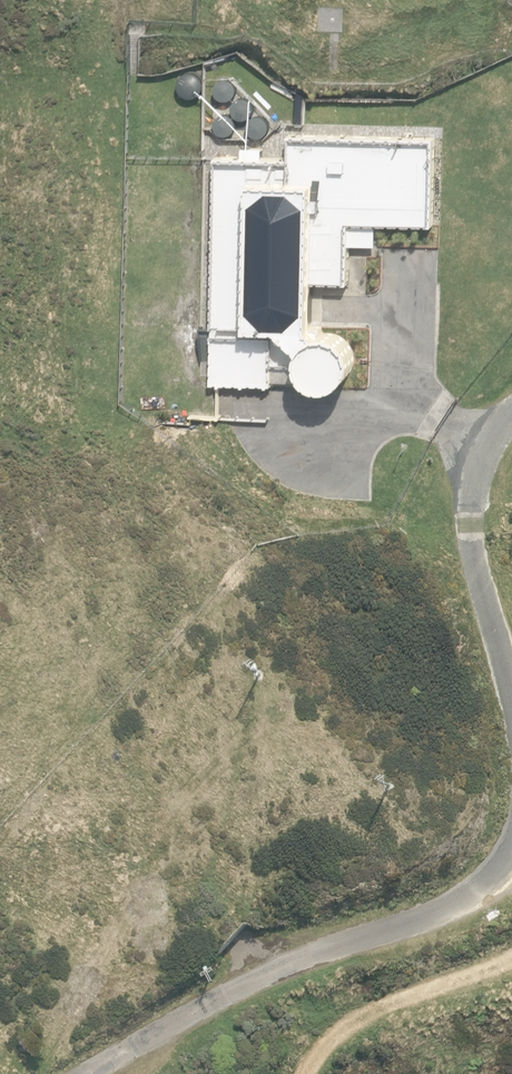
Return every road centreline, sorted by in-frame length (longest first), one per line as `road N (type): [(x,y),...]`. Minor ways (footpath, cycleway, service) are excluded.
road 1 (unclassified): [(511,813),(480,871),(399,943),(245,976),(83,1073)]
road 2 (unclassified): [(511,409),(485,444),(471,503),(511,697)]
road 3 (track): [(511,952),(404,1000),(306,1061),(301,1073)]

